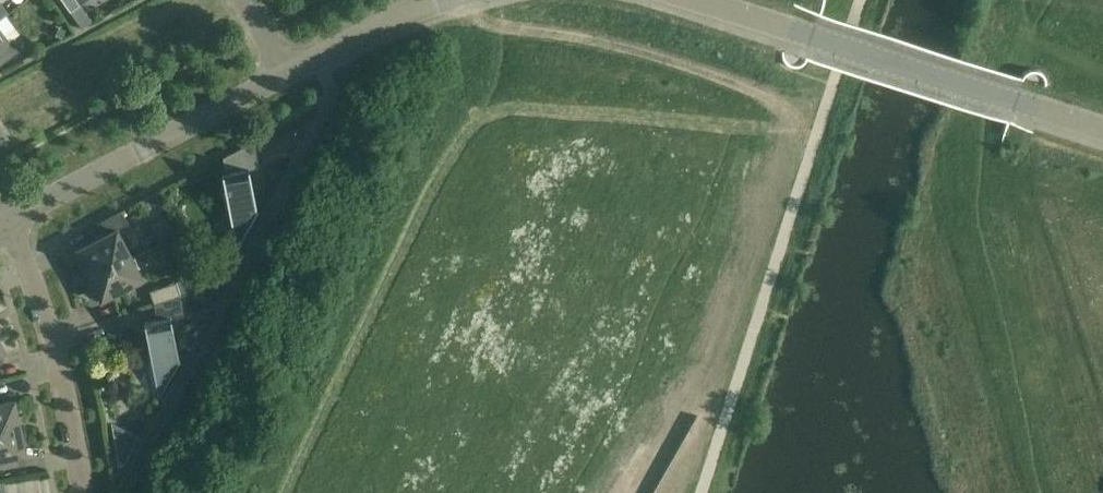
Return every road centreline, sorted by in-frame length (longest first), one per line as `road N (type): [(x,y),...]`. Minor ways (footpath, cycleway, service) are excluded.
road 1 (residential): [(10,219),(282,75)]
road 2 (residential): [(1102,129),(819,41)]
road 3 (residential): [(84,492),(25,253),(10,219)]
road 4 (residential): [(688,0),(819,41)]
road 5 (residential): [(289,171),(332,89),(316,57)]
road 6 (residential): [(316,57),(425,0)]

